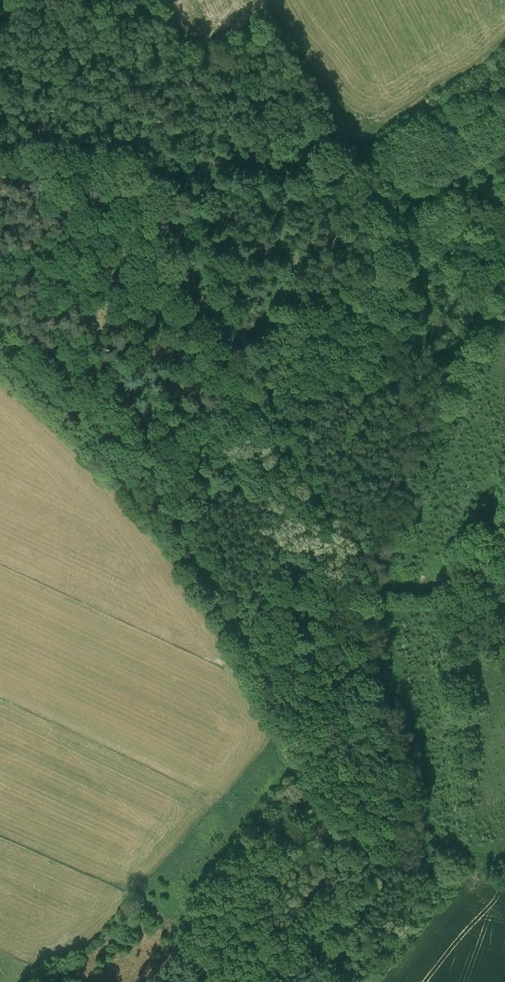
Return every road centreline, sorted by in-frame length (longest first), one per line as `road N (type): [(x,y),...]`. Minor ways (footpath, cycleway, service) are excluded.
road 1 (track): [(299,769),(284,552),(252,414),(189,293),(89,0)]
road 2 (track): [(299,769),(241,662),(144,516),(0,377)]
road 3 (track): [(337,981),(299,769)]
road 4 (track): [(134,133),(338,147)]
road 5 (track): [(315,837),(399,815),(468,855),(504,844)]

